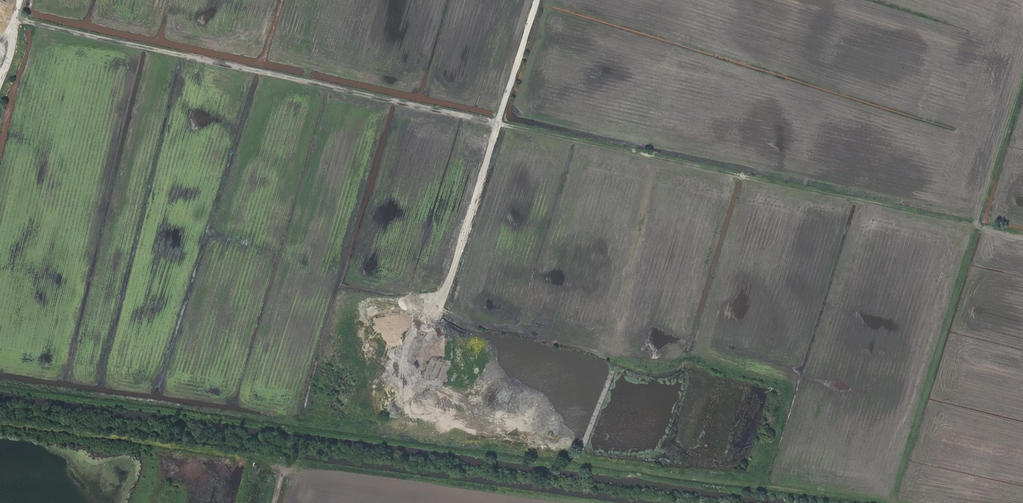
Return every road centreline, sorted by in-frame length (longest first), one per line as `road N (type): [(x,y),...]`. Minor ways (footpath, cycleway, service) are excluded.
road 1 (track): [(15,21),(991,231)]
road 2 (track): [(274,502),(286,461),(606,502)]
road 3 (track): [(434,310),(536,0)]

